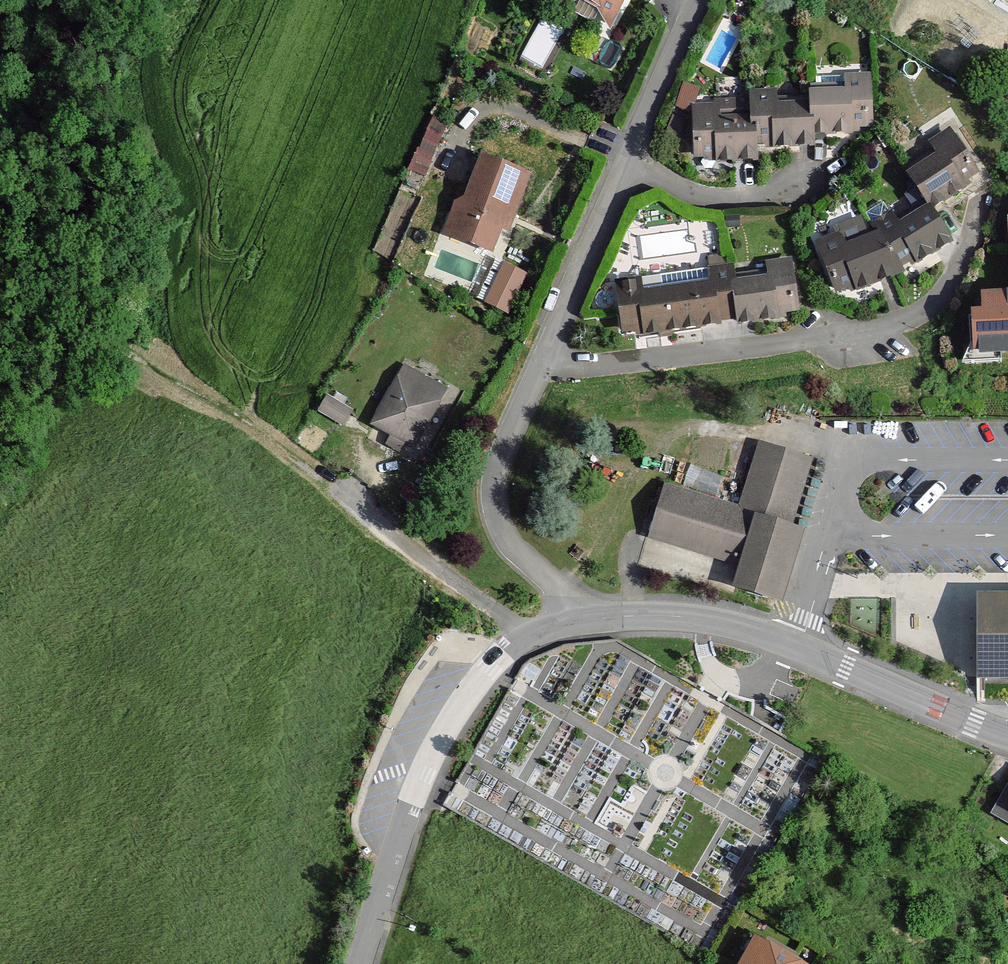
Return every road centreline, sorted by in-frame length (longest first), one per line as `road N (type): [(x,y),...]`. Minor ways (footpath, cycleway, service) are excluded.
road 1 (residential): [(598,618),(510,543),(498,515),(496,475),(700,0)]
road 2 (residential): [(1007,735),(744,629),(681,617),(598,618)]
road 3 (residential): [(527,637),(471,691),(424,772),(357,963)]
road 4 (residential): [(527,637),(331,485)]

